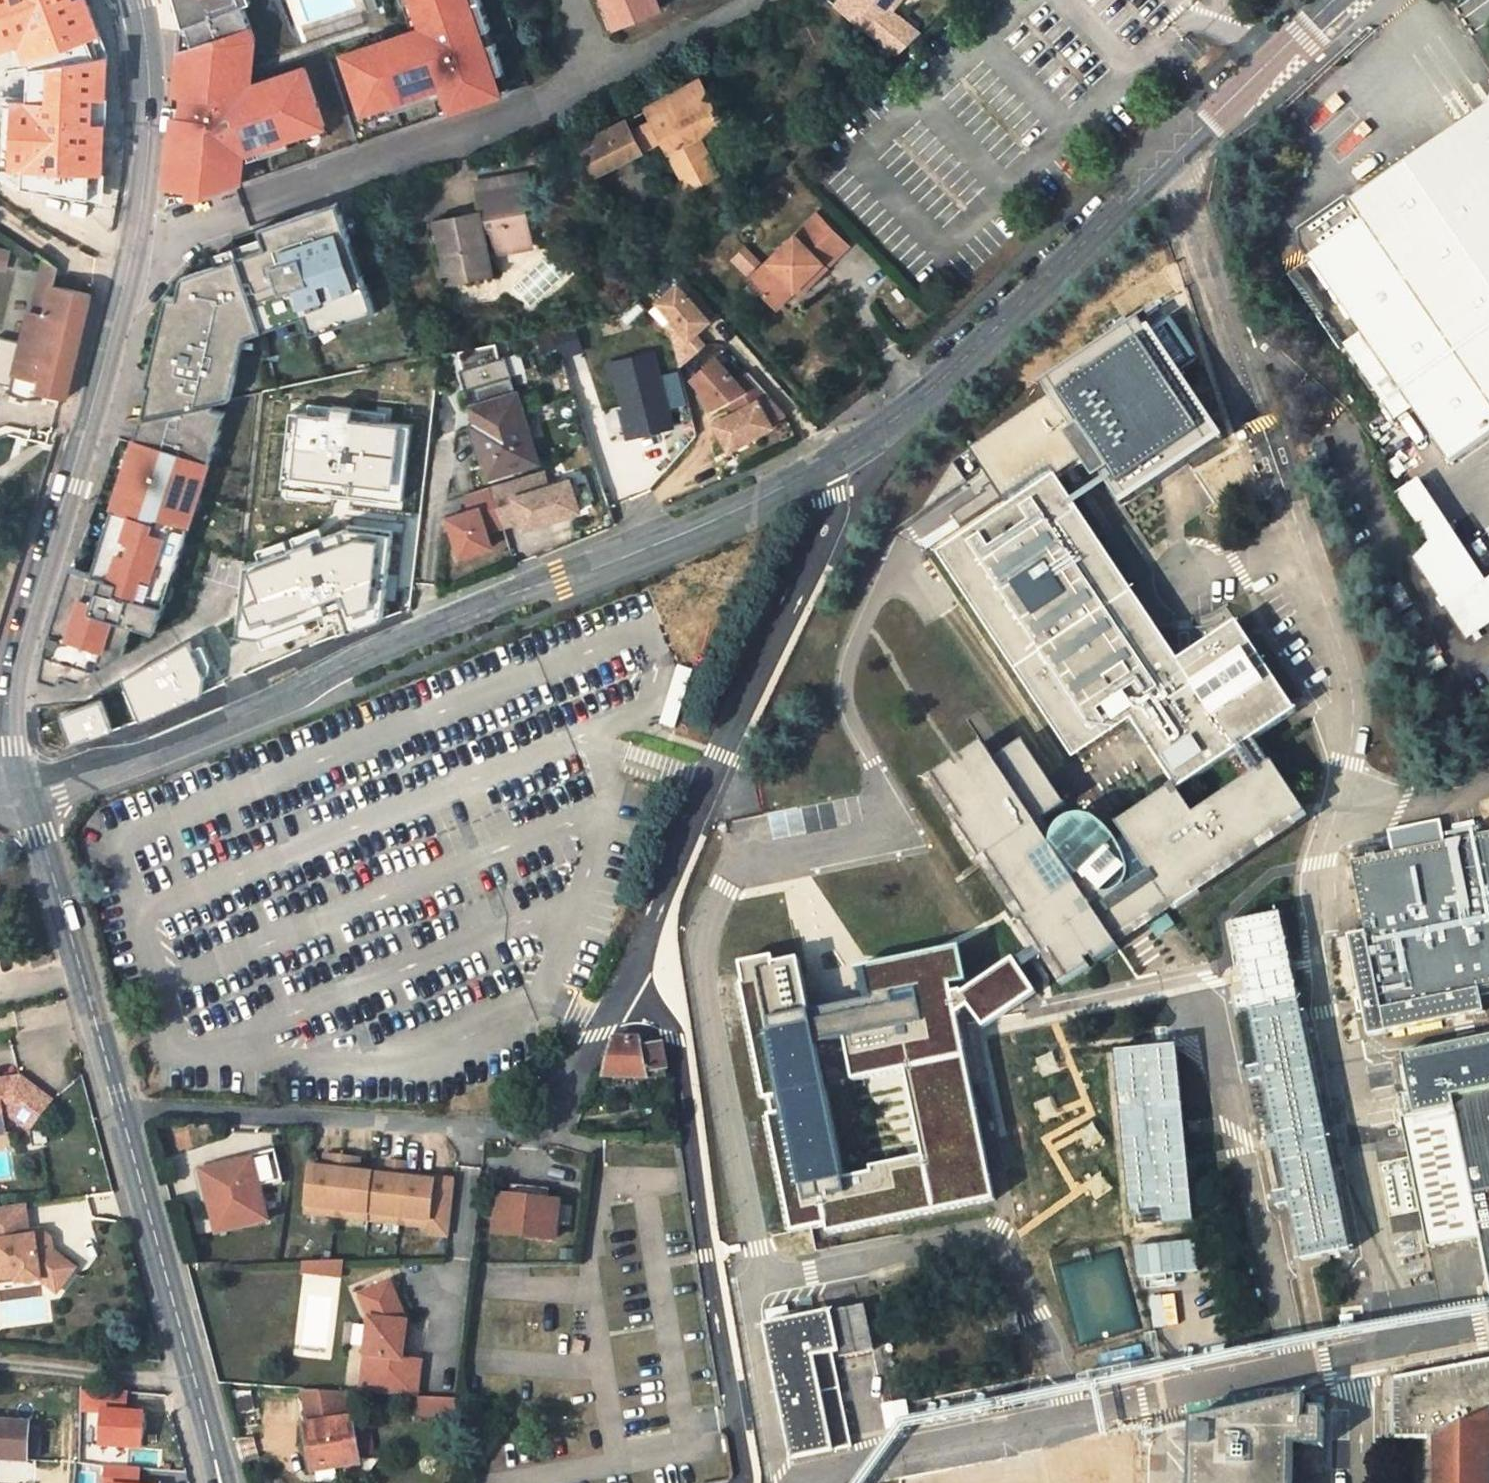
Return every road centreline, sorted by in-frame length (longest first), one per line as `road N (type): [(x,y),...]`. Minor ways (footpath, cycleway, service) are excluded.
road 1 (unclassified): [(864,445),(715,523),(525,588),(167,750),(20,792)]
road 2 (unclassified): [(1341,0),(934,391),(864,445)]
road 3 (residential): [(123,1113),(547,1132),(627,974)]
road 4 (residential): [(627,974),(864,445)]
road 5 (secondary): [(20,792),(9,747),(17,673),(138,271)]
road 6 (residential): [(744,1482),(687,1058),(627,974)]
road 7 (residential): [(138,271),(196,221),(597,75)]
road 8 (secondary): [(215,1462),(123,1113)]
road 9 (secondary): [(123,1113),(42,838),(20,792)]
road 10 (secondary): [(138,271),(155,53),(143,0)]
road 11 (residential): [(597,75),(746,0)]

